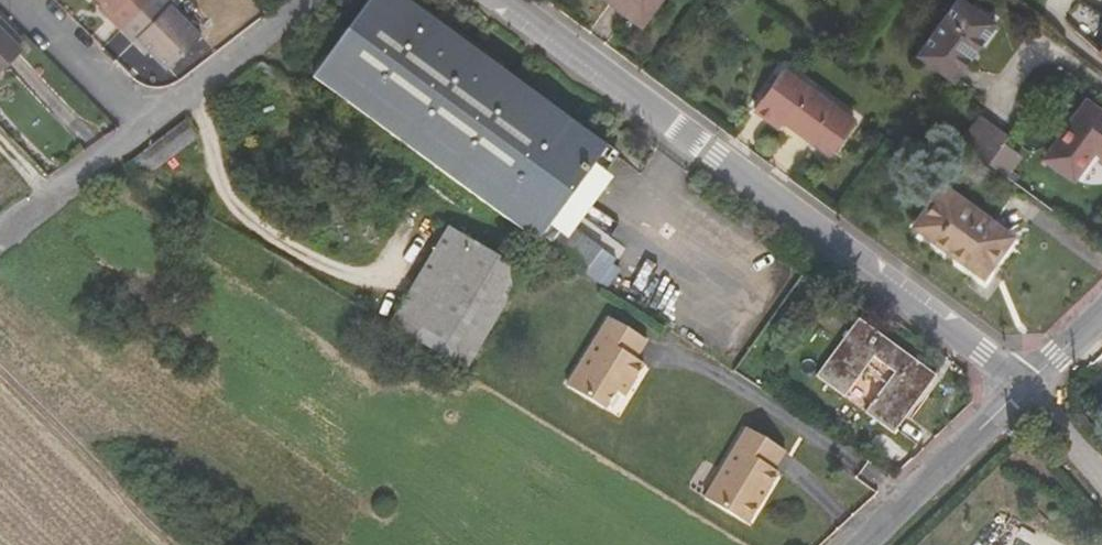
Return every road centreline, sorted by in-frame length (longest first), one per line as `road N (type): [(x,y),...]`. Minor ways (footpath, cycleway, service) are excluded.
road 1 (secondary): [(503,0),(982,354),(1018,390)]
road 2 (unclassified): [(1018,390),(859,544)]
road 3 (residential): [(307,0),(147,127)]
road 4 (residential): [(147,127),(0,239)]
road 5 (residential): [(147,127),(23,0)]

